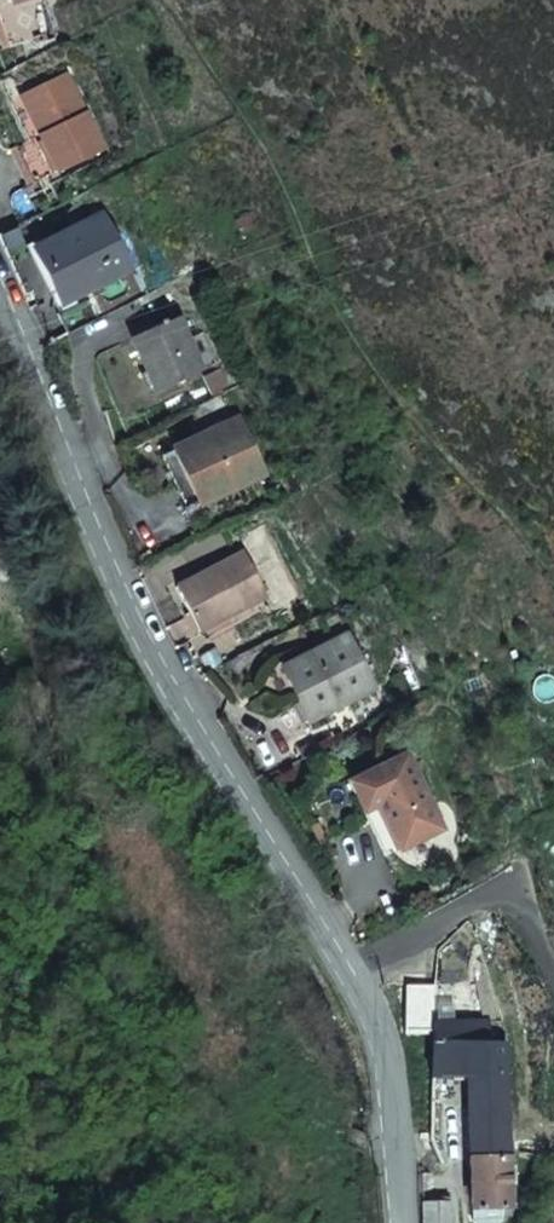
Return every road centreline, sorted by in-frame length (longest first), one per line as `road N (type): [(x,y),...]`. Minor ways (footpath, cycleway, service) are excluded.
road 1 (residential): [(0,295),(159,689),(367,1003),(406,1121),(404,1222)]

